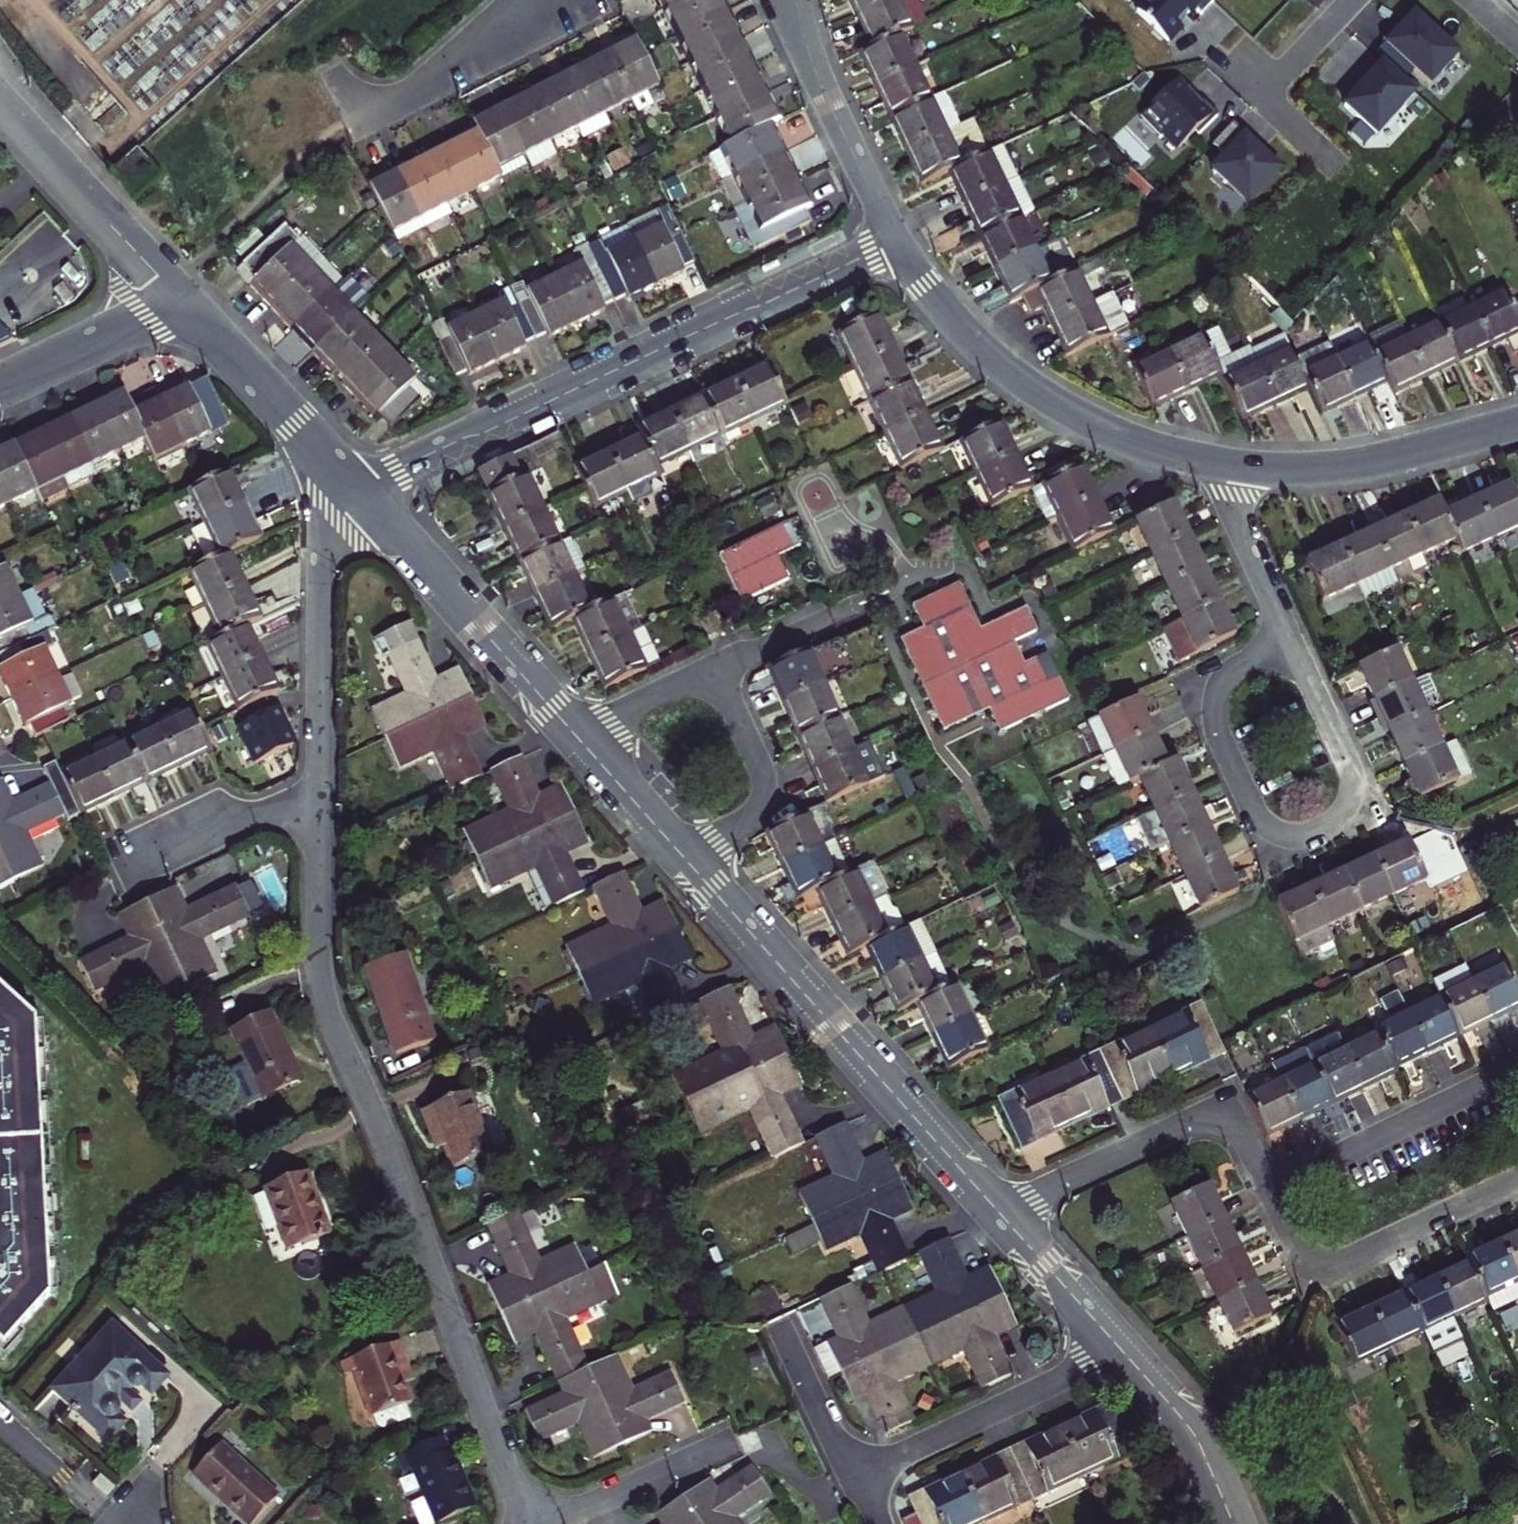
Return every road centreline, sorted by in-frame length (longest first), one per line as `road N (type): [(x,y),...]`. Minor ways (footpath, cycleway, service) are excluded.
road 1 (residential): [(523,1523),(392,1155),(327,1004),(319,816)]
road 2 (residential): [(896,241),(358,491)]
road 3 (residential): [(1287,638),(1354,783),(1343,814),(1307,835),(1268,826),(1219,730),(1220,686),(1252,658)]
road 4 (residential): [(1121,1351),(851,1475),(782,1330)]
road 5 (residential): [(998,1212),(697,869)]
road 6 (residential): [(1222,463),(1105,428),(1023,382),(940,307),(896,241)]
road 7 (residential): [(584,741),(712,676),(744,728),(766,789),(754,817),(697,869)]
road 8 (residential): [(998,1212),(1227,1104),(1268,1187)]
road 9 (residential): [(584,741),(358,491)]
road 10 (residential): [(319,816),(321,574),(334,518),(358,491)]
road 11 (residential): [(1268,1187),(1311,1278),(1517,1179)]
road 12 (residential): [(1517,422),(1330,467),(1222,463)]
road 13 (residential): [(1511,1070),(1268,1187)]
road 14 (residential): [(358,491),(175,293)]
road 15 (residential): [(175,293),(0,103)]
road 16 (residential): [(896,241),(824,91),(797,5)]
road 17 (residential): [(527,1523),(724,1444)]
road 18 (residential): [(1234,1523),(1195,1440),(1121,1351)]
road 19 (residential): [(129,864),(236,817),(319,816)]
road 20 (residential): [(175,293),(0,384)]
road 21 (residential): [(1222,463),(1287,638)]
road 22 (residential): [(1121,1351),(998,1212)]
road 23 (residential): [(369,114),(429,76),(512,0)]
road 24 (residential): [(697,869),(584,741)]

